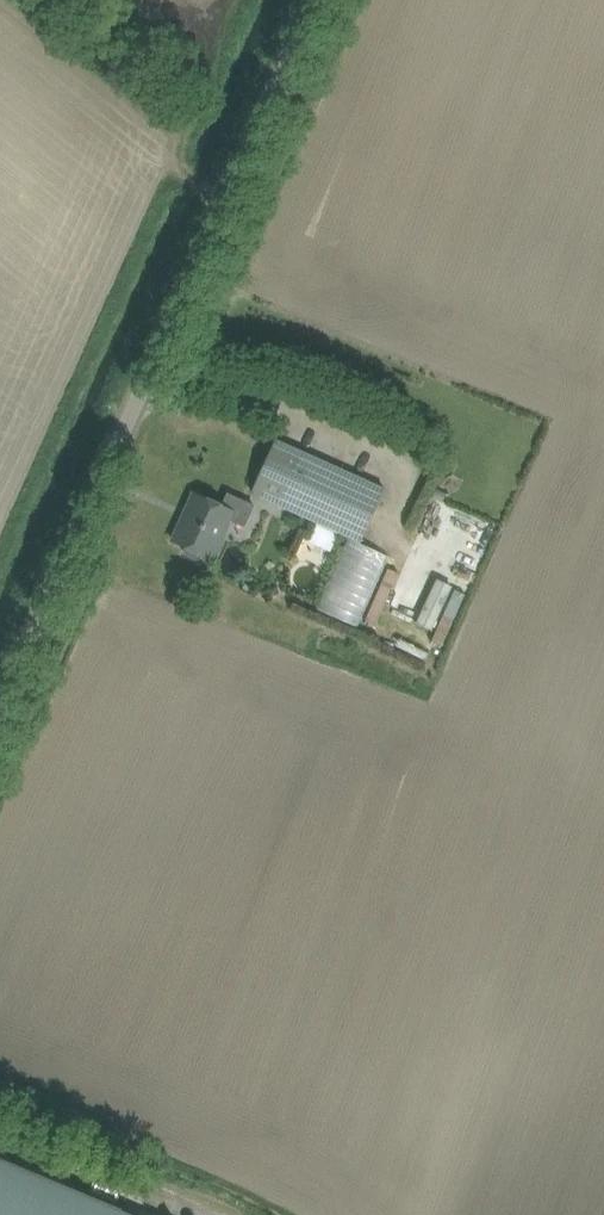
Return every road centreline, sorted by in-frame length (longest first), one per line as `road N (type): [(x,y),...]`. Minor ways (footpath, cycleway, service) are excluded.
road 1 (unclassified): [(0,724),(321,0)]

